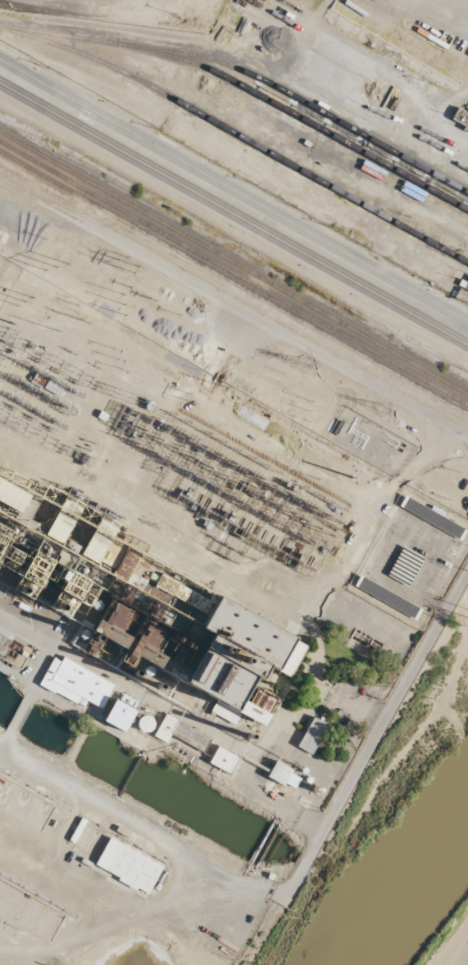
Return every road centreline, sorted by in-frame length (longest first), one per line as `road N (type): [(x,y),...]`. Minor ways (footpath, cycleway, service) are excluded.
road 1 (primary): [(0,72),(467,334)]
road 2 (residential): [(467,438),(0,178)]
road 3 (residential): [(467,562),(283,899)]

